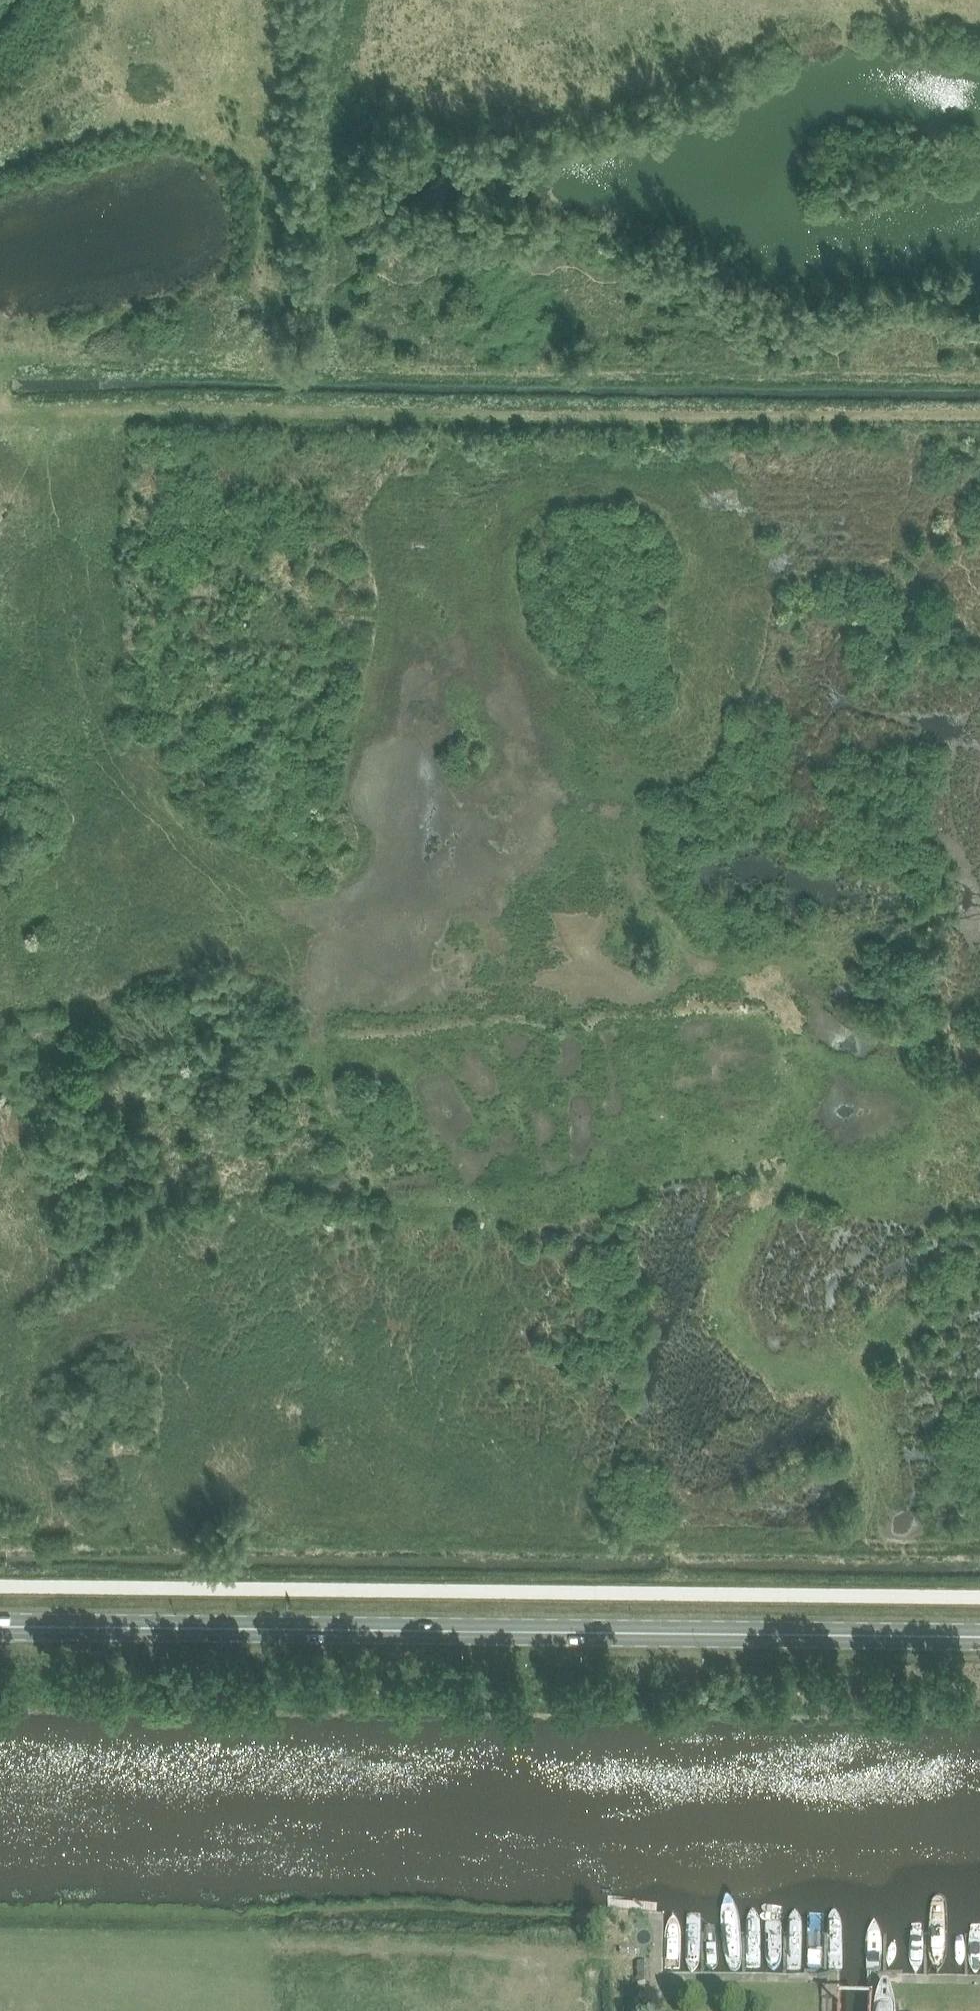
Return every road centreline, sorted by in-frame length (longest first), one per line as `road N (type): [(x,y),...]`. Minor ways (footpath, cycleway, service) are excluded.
road 1 (primary): [(979,1638),(0,1628)]
road 2 (track): [(0,409),(979,416)]

